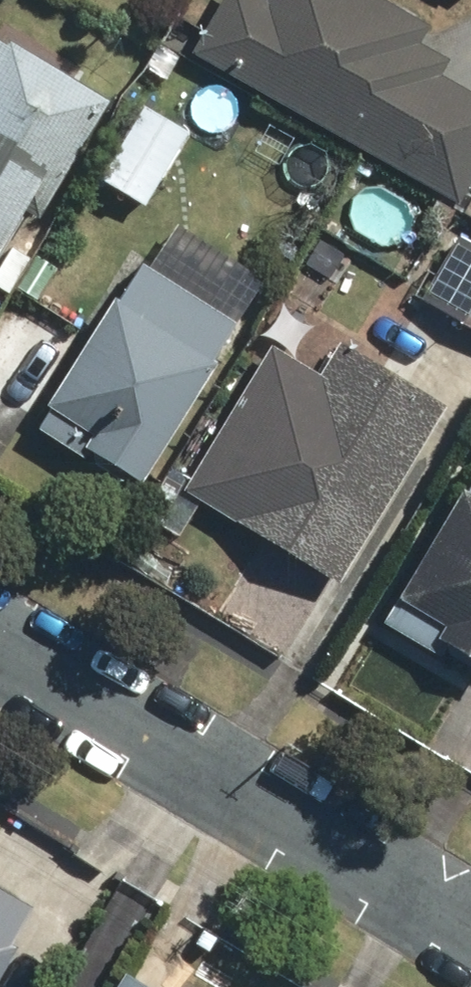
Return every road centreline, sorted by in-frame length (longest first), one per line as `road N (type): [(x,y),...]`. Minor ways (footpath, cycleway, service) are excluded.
road 1 (residential): [(0,648),(470,936)]

